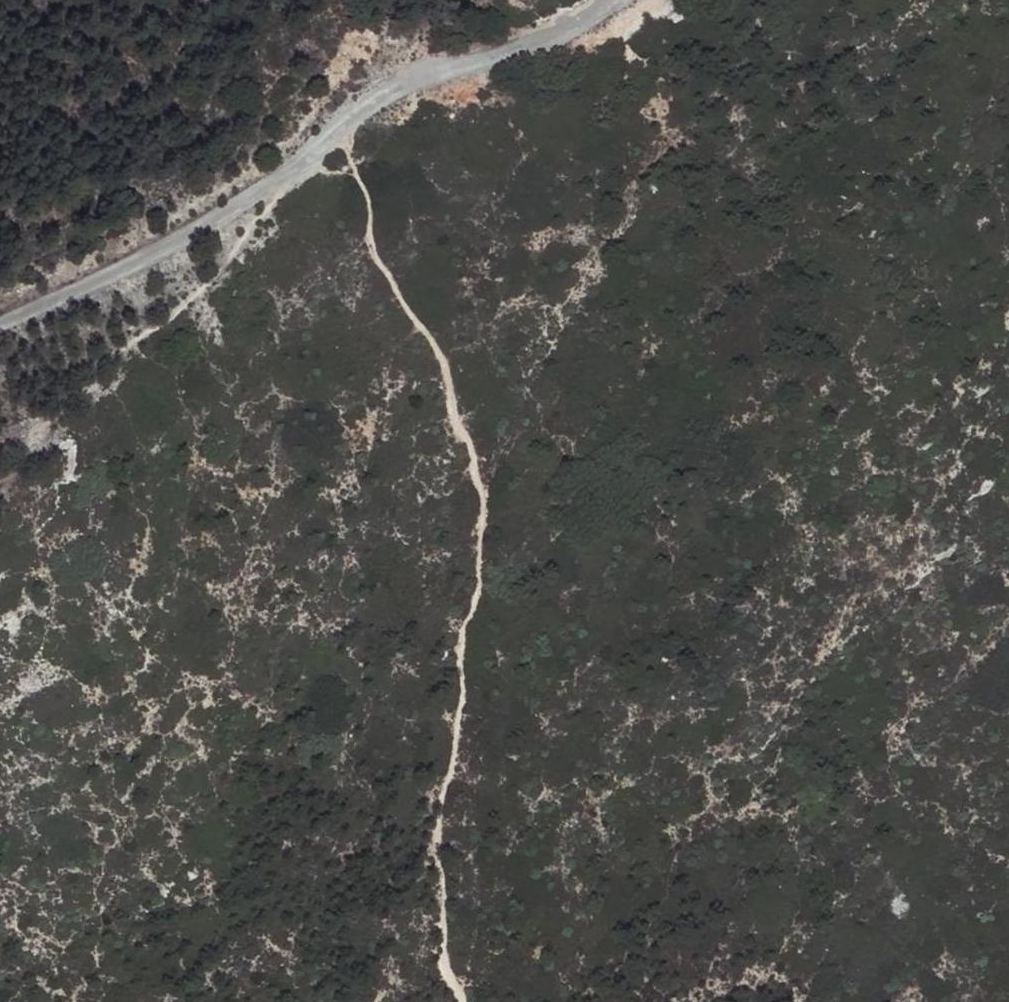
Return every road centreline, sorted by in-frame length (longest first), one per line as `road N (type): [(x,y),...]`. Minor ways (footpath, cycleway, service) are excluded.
road 1 (track): [(622,0),(552,41),(428,79),(252,206),(0,337)]

